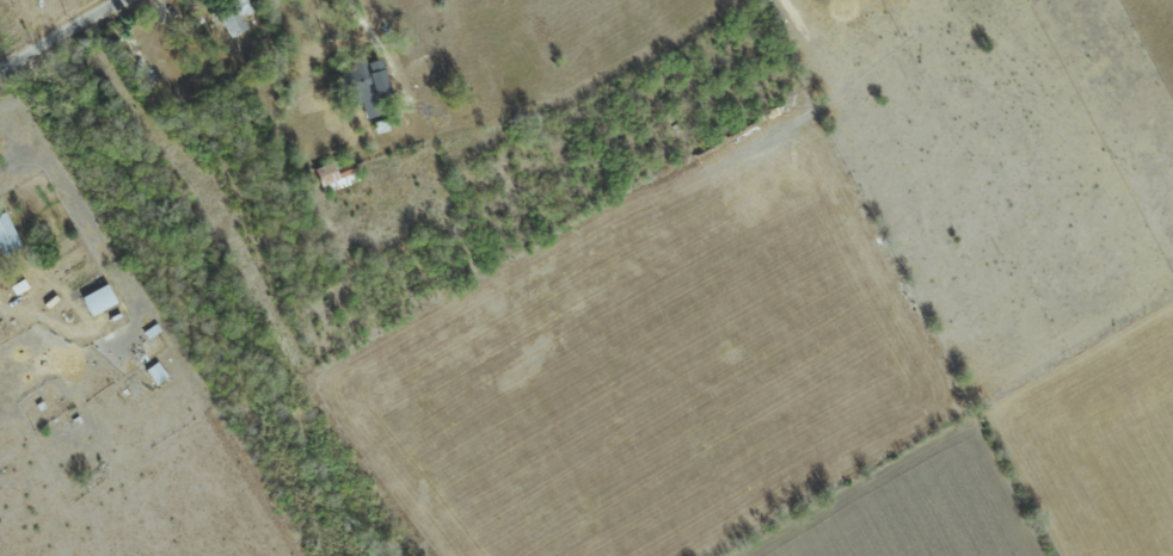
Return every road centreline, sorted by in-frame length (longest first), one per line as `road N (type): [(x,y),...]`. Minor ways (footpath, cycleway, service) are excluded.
road 1 (residential): [(0,72),(126,0)]

